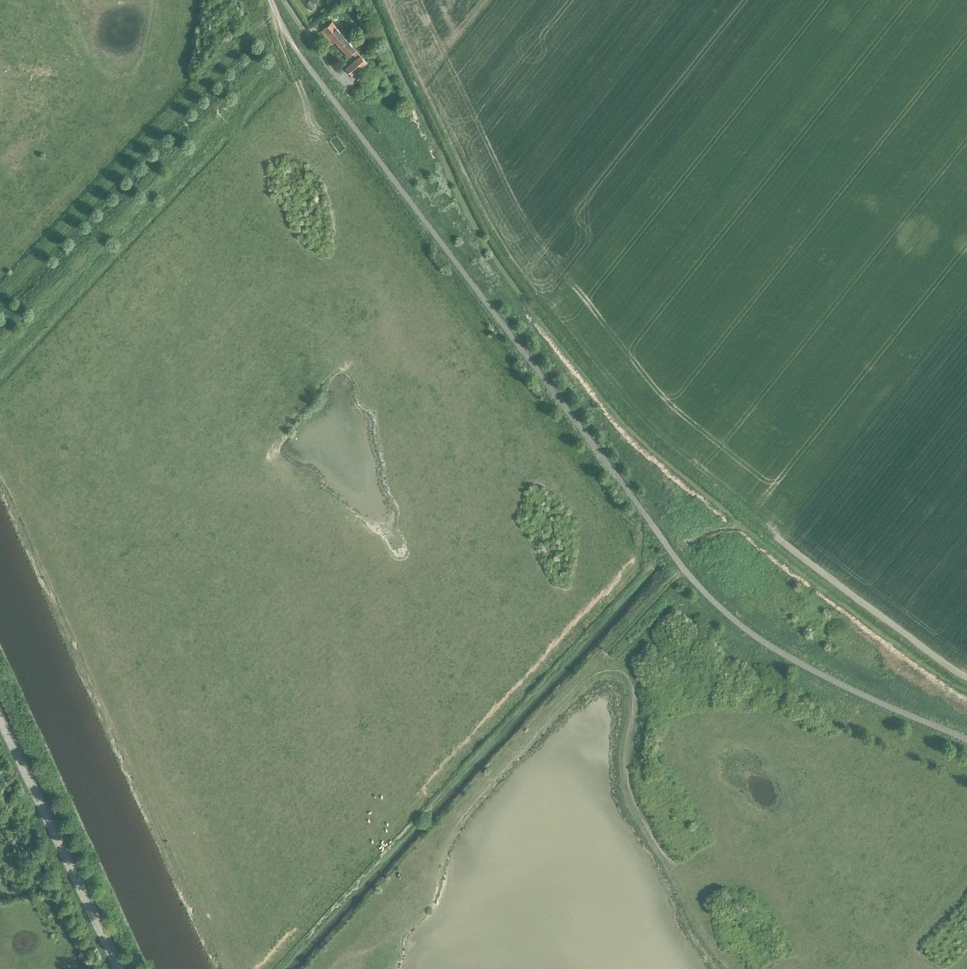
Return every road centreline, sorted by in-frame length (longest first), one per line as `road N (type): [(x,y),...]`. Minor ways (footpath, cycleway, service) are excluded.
road 1 (tertiary): [(119,968),(0,717)]

